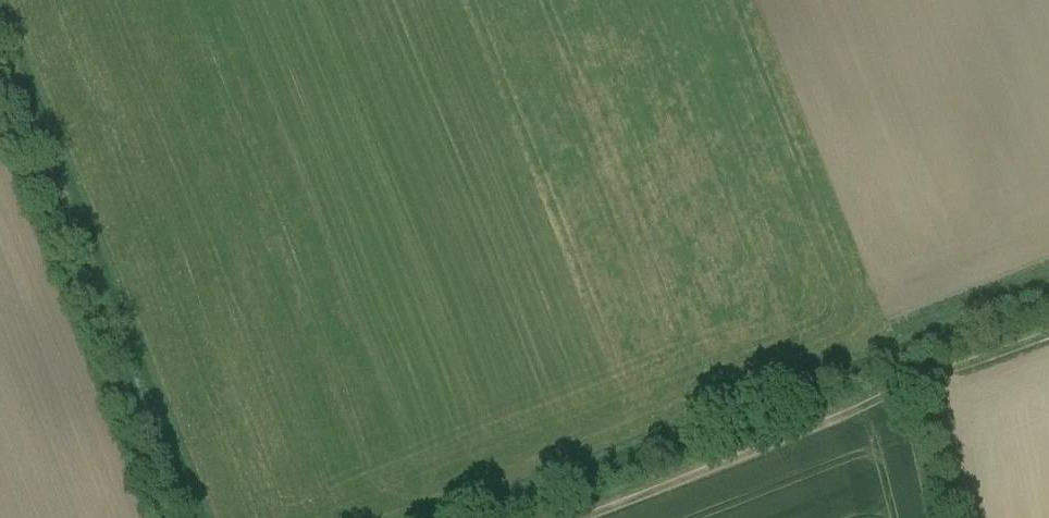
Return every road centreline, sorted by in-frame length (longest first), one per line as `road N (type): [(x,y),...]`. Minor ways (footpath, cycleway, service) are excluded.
road 1 (track): [(560,517),(1048,334)]

